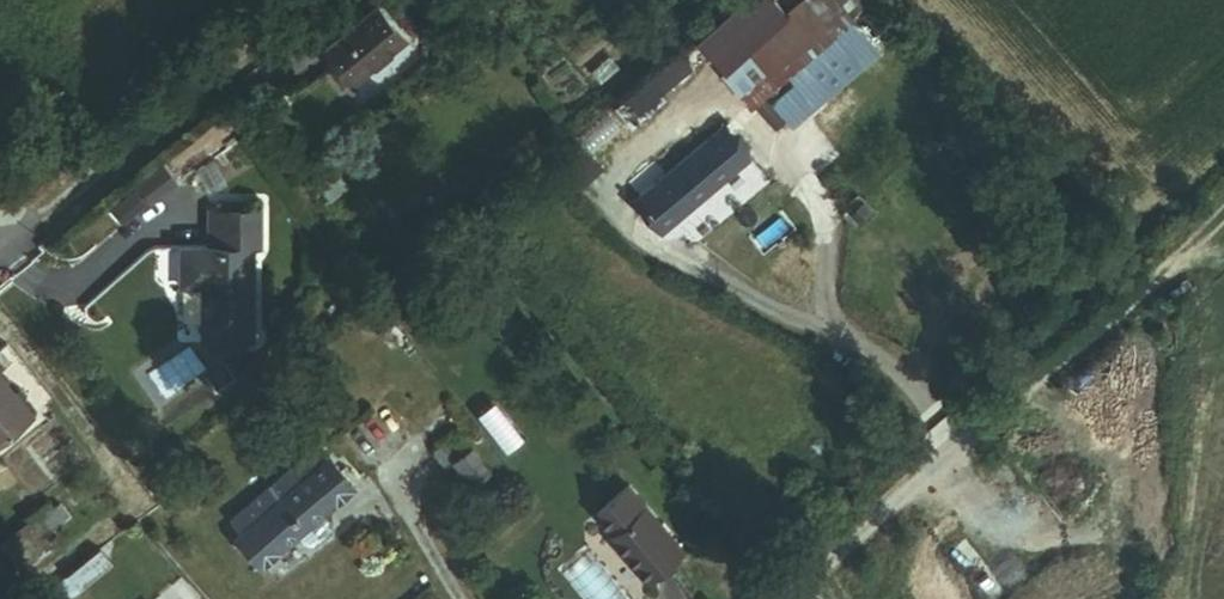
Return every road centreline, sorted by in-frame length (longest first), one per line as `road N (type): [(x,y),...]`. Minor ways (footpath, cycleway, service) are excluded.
road 1 (track): [(917,494),(1223,214)]
road 2 (unclassified): [(787,598),(917,494)]

